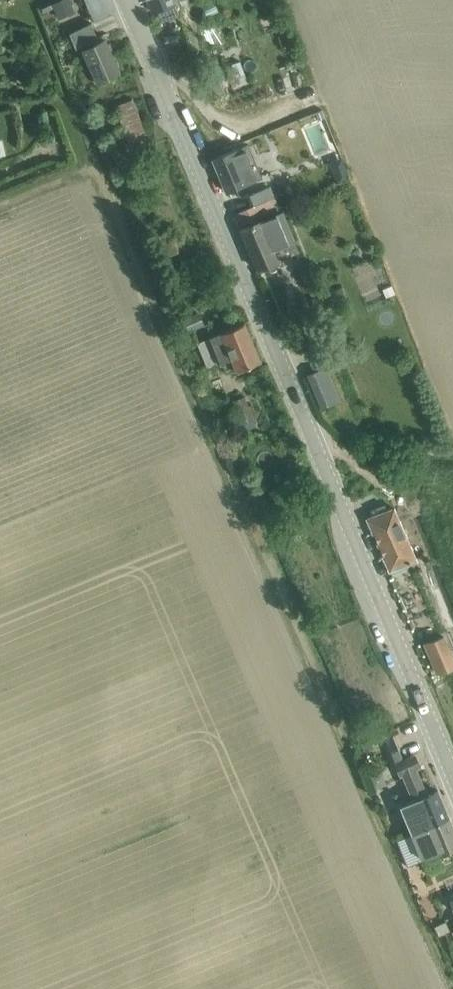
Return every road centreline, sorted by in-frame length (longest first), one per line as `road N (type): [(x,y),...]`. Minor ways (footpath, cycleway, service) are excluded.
road 1 (secondary): [(452,781),(126,0)]

